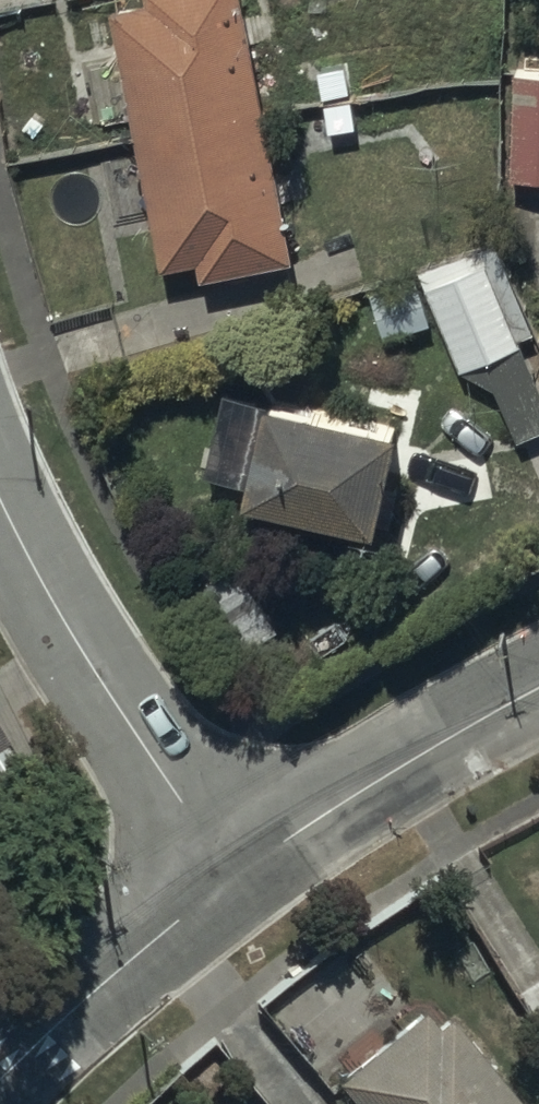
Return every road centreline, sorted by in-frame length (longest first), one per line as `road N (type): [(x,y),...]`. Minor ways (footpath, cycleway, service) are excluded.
road 1 (residential): [(0,491),(114,693),(239,864)]
road 2 (residential): [(239,864),(538,693)]
road 3 (residential): [(0,1090),(239,864)]

